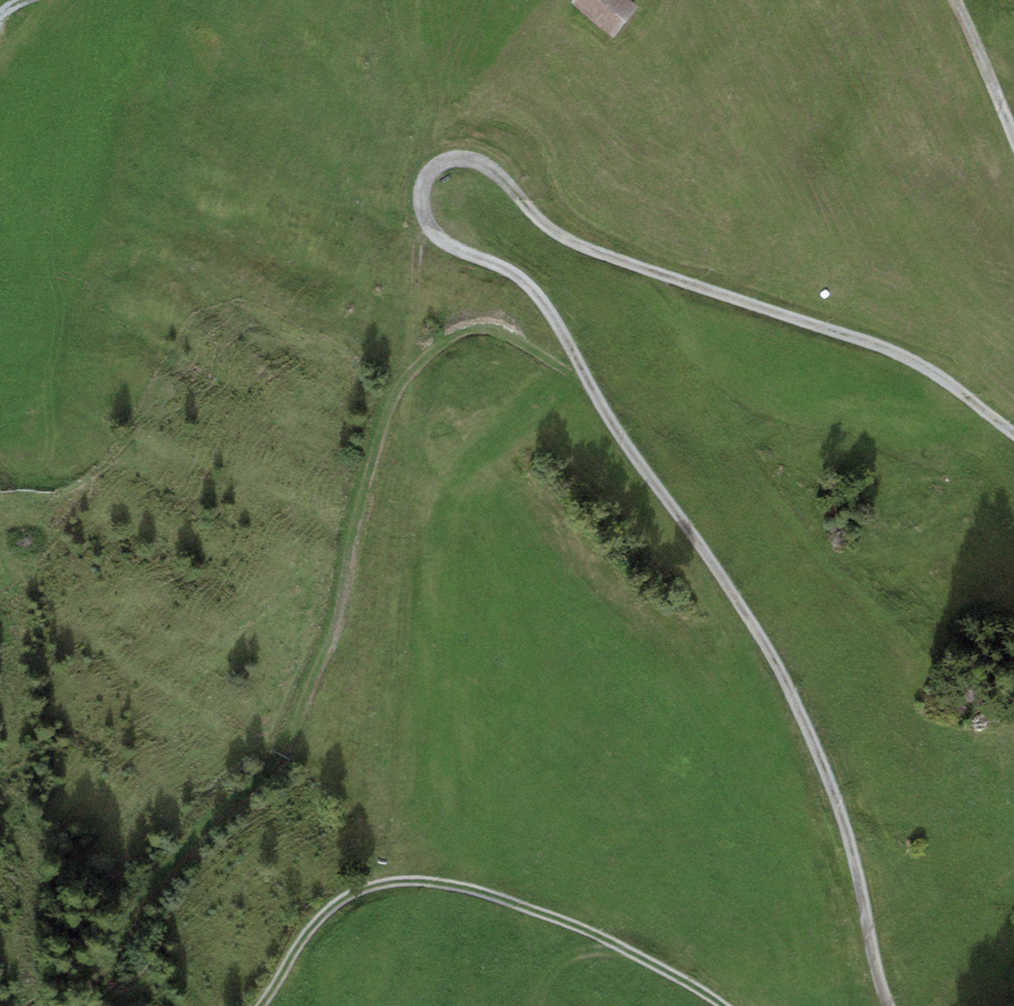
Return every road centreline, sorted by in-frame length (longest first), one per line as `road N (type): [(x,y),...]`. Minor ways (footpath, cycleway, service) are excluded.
road 1 (track): [(1013,437),(907,359),(552,235),(496,170),(467,161),(431,174),(419,210),(439,245),(511,272),(550,313),(593,392),(781,669),(840,807),(890,1005)]
road 2 (track): [(593,392),(494,329),(462,329),(399,386),(345,555),(332,631),(282,750),(176,859),(111,951),(85,1005)]
road 3 (track): [(716,1005),(515,902),(390,879),(313,922),(252,1005)]
road 4 (track): [(950,0),(1013,143)]

